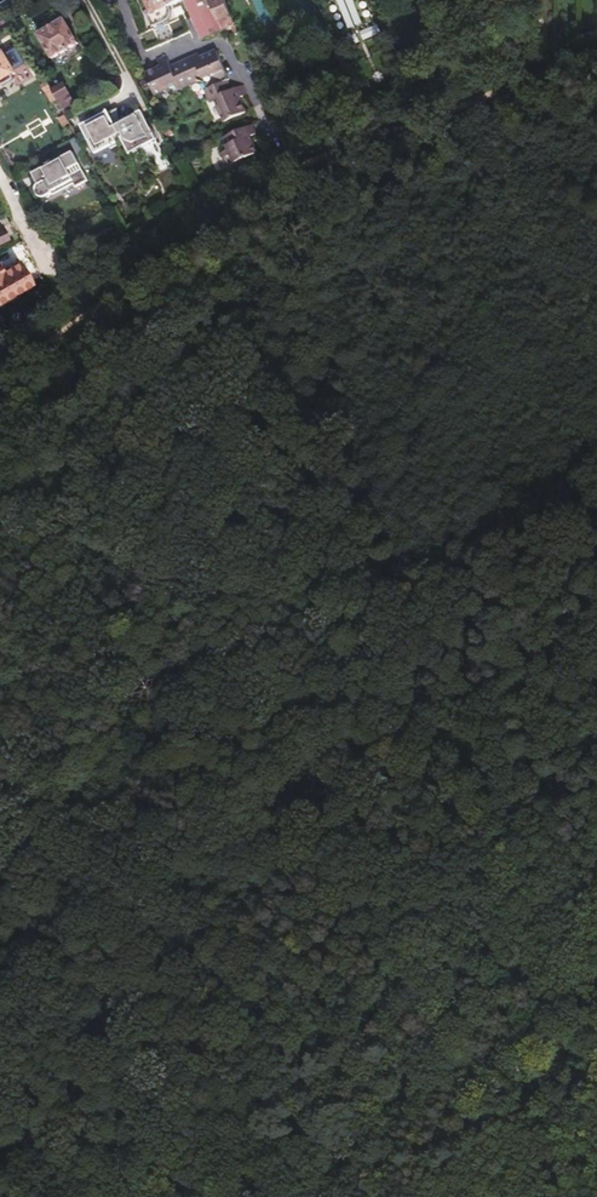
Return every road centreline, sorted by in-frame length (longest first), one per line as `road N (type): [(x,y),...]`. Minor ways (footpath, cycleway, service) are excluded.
road 1 (track): [(83,318),(272,193),(302,163),(596,55)]
road 2 (track): [(413,1044),(0,971)]
road 3 (track): [(413,1044),(533,896)]
road 4 (track): [(413,1044),(596,1080)]
road 5 (track): [(413,1044),(329,1196)]

